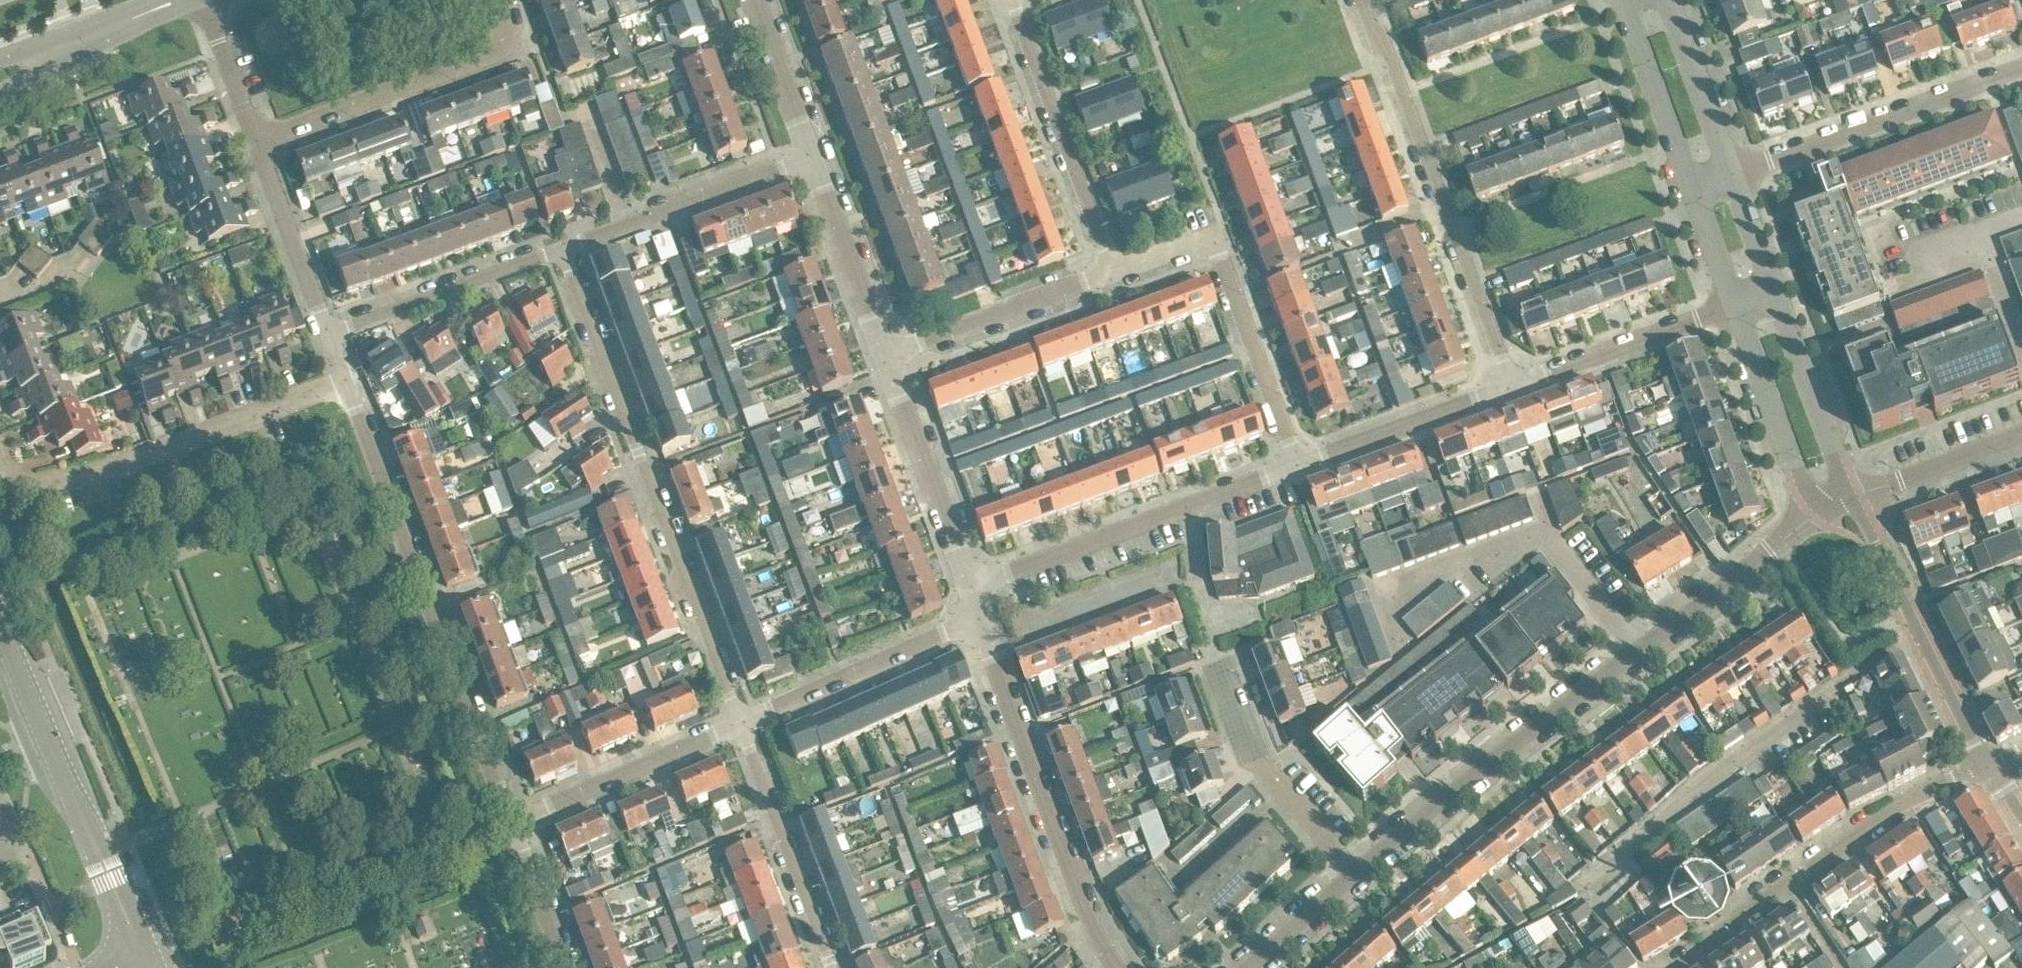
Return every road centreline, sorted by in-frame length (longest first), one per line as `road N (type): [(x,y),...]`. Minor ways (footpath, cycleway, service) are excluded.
road 1 (residential): [(741,723),(562,247)]
road 2 (residential): [(509,821),(345,383)]
road 3 (residential): [(1586,887),(1843,682),(1926,634)]
road 4 (residential): [(1512,386),(1364,0)]
road 5 (residential): [(1402,653),(1382,599),(1544,527),(1638,651)]
road 6 (residential): [(1991,765),(1906,801),(1666,967)]
road 7 (residential): [(1115,967),(1088,919),(983,618)]
road 8 (residential): [(345,383),(153,455),(46,484),(21,487),(0,466)]
road 9 (unclassified): [(144,967),(0,628)]
road 10 (unclassified): [(1354,876),(1638,651)]
road 11 (residential): [(1300,465),(1212,237),(1112,269)]
road 12 (residential): [(972,585),(1300,465)]
road 13 (residential): [(1726,179),(2021,67)]
road 14 (residential): [(256,138),(491,53),(510,28),(507,0)]
road 15 (residential): [(1009,0),(1112,269)]
road 16 (residential): [(562,247),(813,156)]
road 17 (residential): [(741,723),(983,618)]
road 18 (residential): [(1354,876),(1252,752),(1217,658)]
road 19 (residential): [(832,967),(741,723)]
road 20 (residential): [(509,821),(741,723)]
road 21 (residential): [(327,333),(562,247)]
road 22 (residential): [(972,585),(885,351)]
road 23 (residential): [(885,351),(1112,269)]
road 24 (residential): [(1512,386),(1734,308)]
road 25 (unclassified): [(1638,651),(1821,510)]
road 26 (residential): [(1300,465),(1512,386)]
road 27 (unclassified): [(1734,308),(1795,468),(1821,510)]
road 28 (unclassified): [(1857,498),(1771,295)]
road 29 (residential): [(885,351),(813,156)]
road 30 (residential): [(327,333),(256,138)]
road 31 (unclassified): [(1623,3),(1692,192)]
road 32 (unclassified): [(1726,179),(1665,0)]
road 33 (residential): [(1857,498),(2021,440)]
road 34 (residential): [(813,156),(755,0)]
road 35 (residential): [(565,967),(509,821)]
road 36 (residential): [(1926,634),(1857,498)]
road 37 (residential): [(1991,765),(1926,634)]
road 38 (residential): [(256,138),(208,0)]
road 39 (unclassified): [(1249,967),(1354,876)]
road 40 (unclassified): [(1771,295),(1726,179)]
road 41 (unclassified): [(65,49),(179,0)]
road 42 (unclassified): [(1692,192),(1734,308)]

